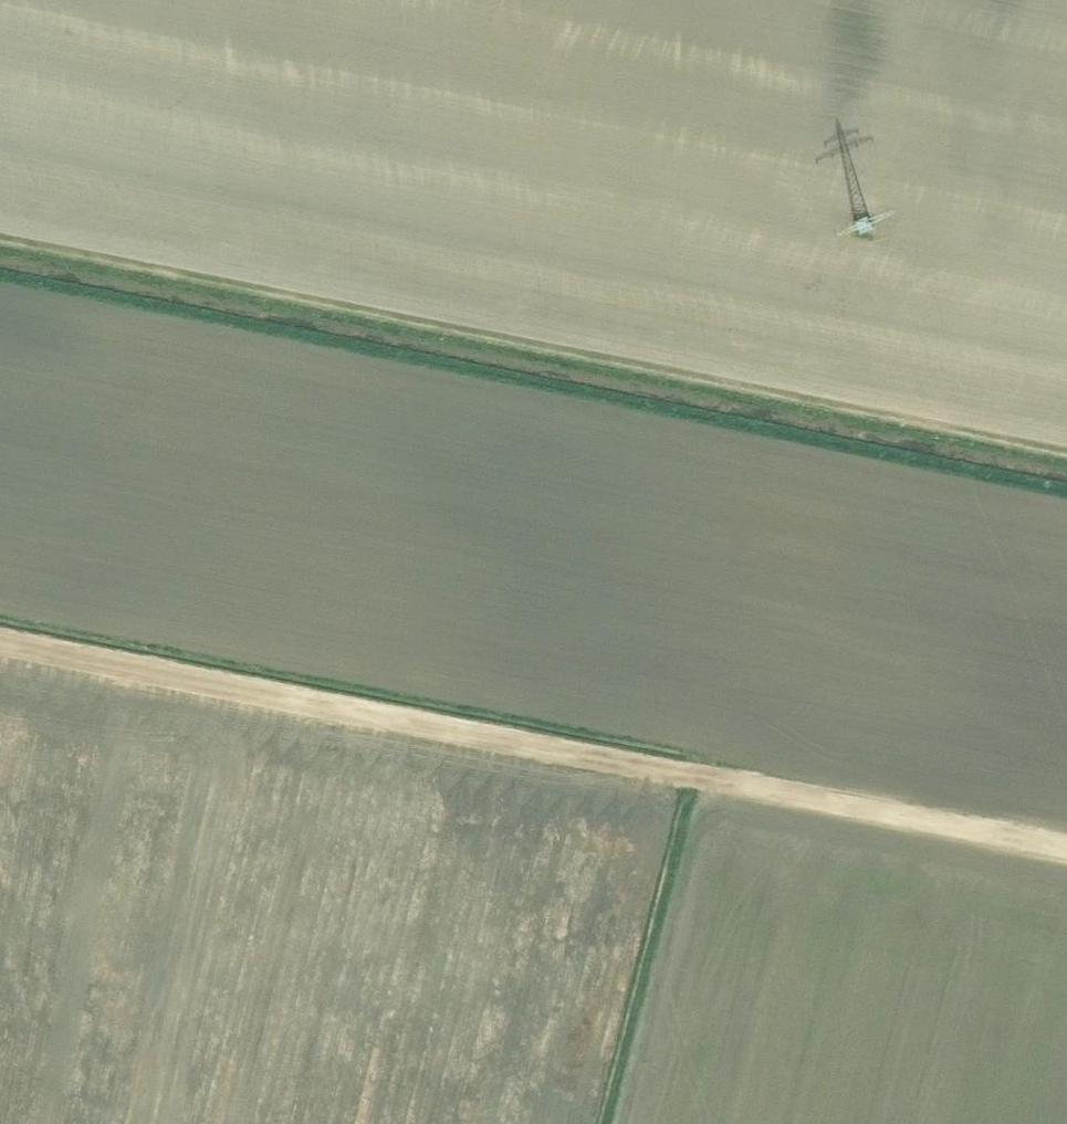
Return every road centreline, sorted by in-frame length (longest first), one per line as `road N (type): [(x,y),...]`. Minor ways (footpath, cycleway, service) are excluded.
road 1 (track): [(1066,850),(0,641)]

